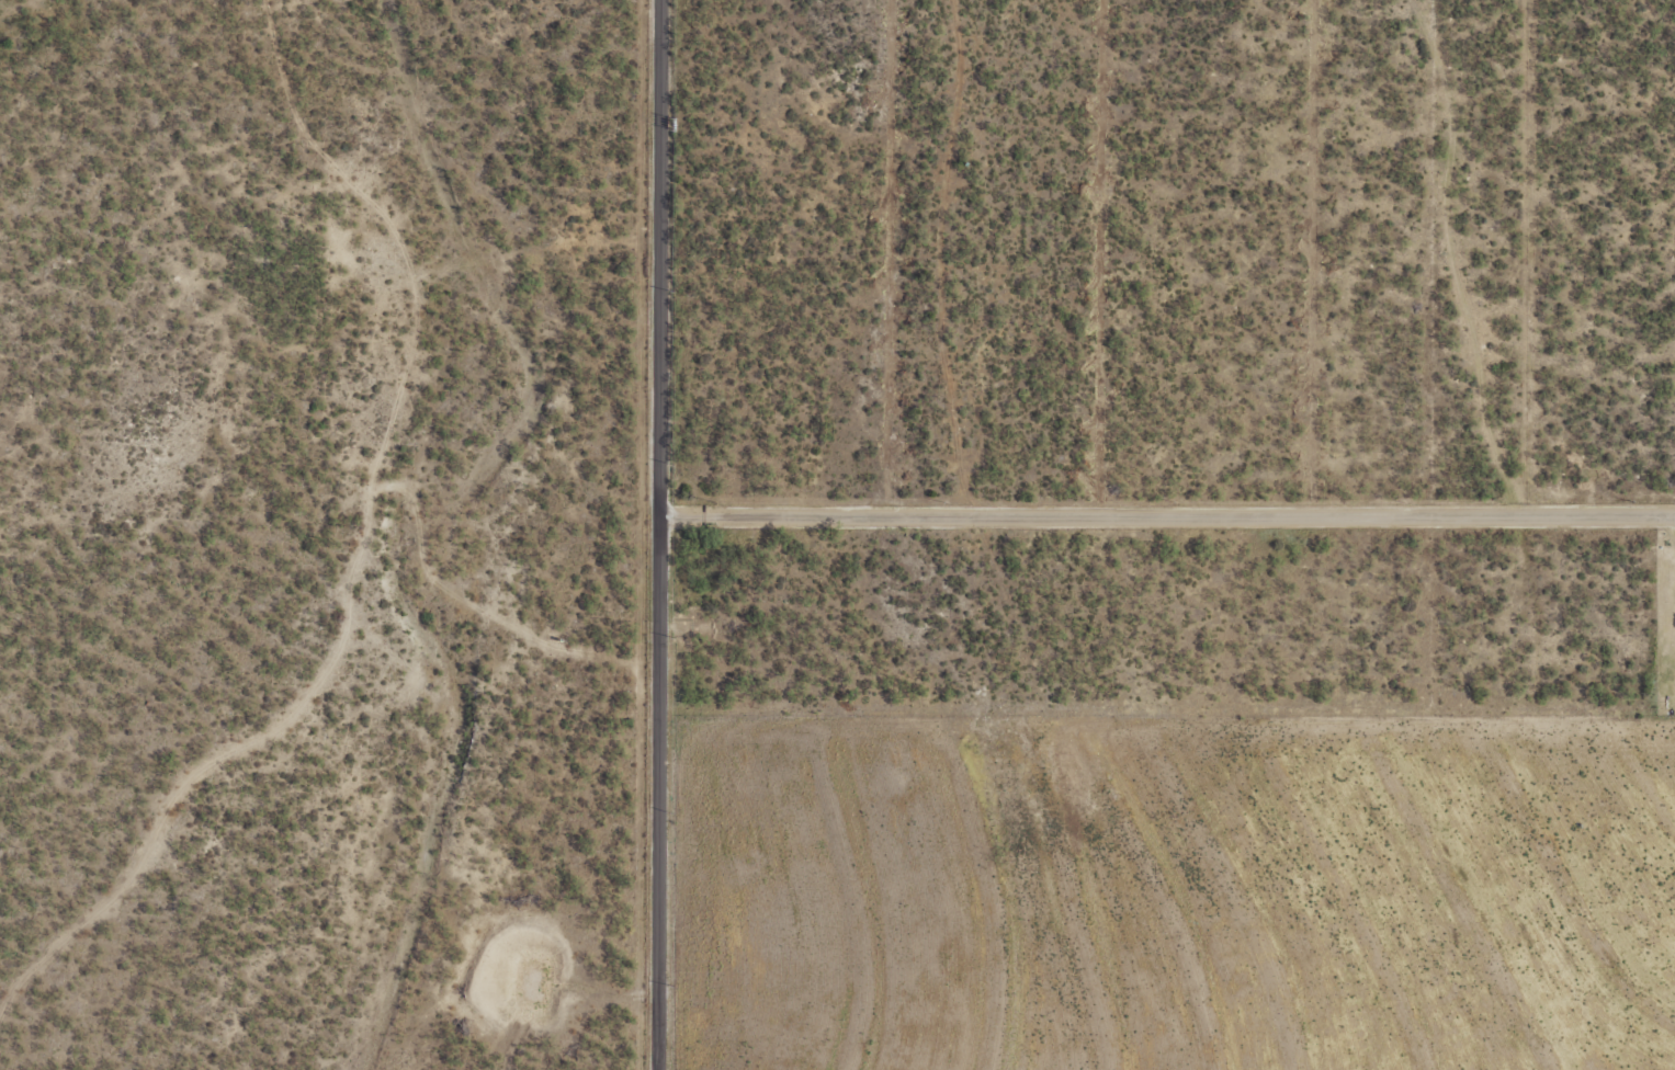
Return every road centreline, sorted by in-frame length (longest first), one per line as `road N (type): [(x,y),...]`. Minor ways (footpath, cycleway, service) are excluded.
road 1 (residential): [(670,1069),(662,0)]
road 2 (residential): [(666,517),(1674,517)]

